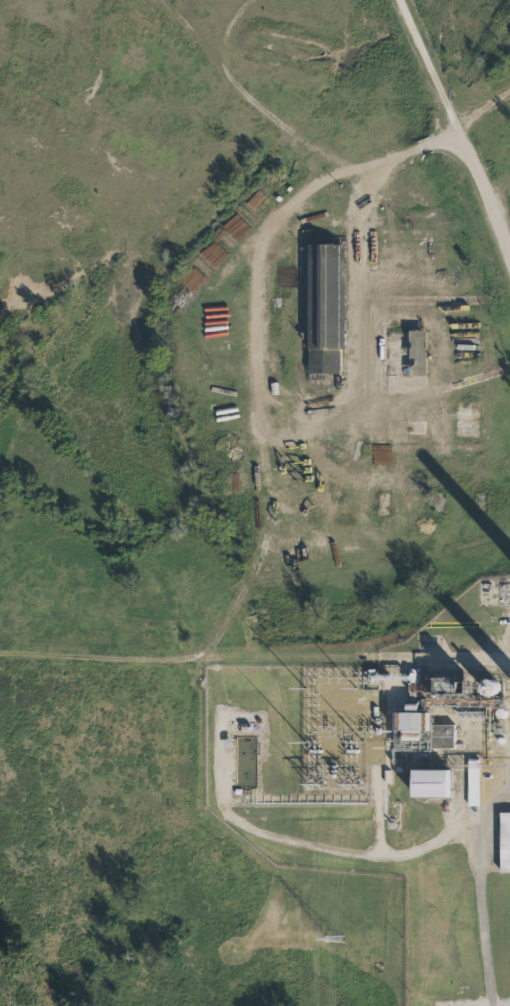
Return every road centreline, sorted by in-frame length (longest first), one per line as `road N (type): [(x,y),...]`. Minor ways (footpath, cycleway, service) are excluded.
road 1 (track): [(0,654),(152,661),(200,649),(225,619),(272,508),(258,391)]
road 2 (residential): [(509,267),(399,0)]

